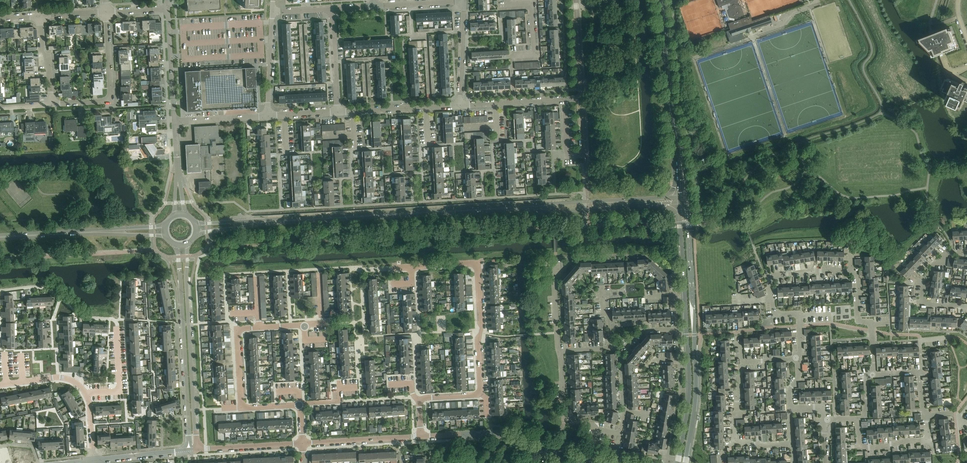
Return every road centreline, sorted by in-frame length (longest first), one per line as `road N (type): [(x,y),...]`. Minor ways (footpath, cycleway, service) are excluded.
road 1 (secondary): [(239,224),(678,198)]
road 2 (tertiary): [(684,462),(696,399),(687,203)]
road 3 (unclassified): [(197,451),(187,243)]
road 4 (unclassified): [(175,244),(189,451)]
road 5 (secondary): [(660,0),(678,198)]
road 6 (secondary): [(687,194),(664,0)]
road 7 (residential): [(411,266),(478,263),(482,391)]
road 8 (residential): [(849,270),(768,277),(774,314),(799,313),(800,358)]
road 9 (unclassified): [(421,436),(506,435),(592,460)]
road 10 (residential): [(792,443),(734,441),(742,362)]
road 11 (tertiary): [(678,198),(687,333)]
road 12 (tertiary): [(687,333),(679,462)]
road 13 (residential): [(858,419),(860,448),(928,442),(925,415)]
road 14 (residential): [(875,376),(871,323),(858,321),(856,271),(849,270)]
road 15 (residential): [(966,306),(922,303),(923,281),(951,253),(966,252)]

